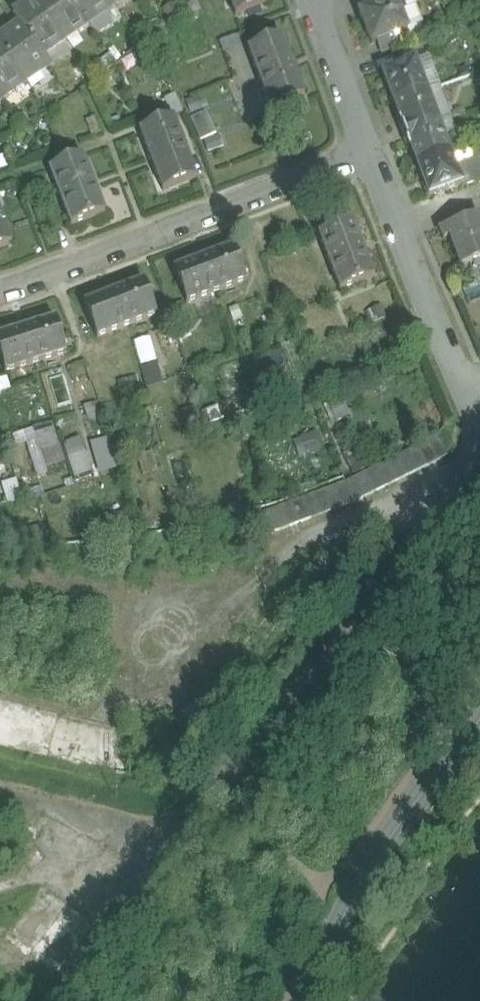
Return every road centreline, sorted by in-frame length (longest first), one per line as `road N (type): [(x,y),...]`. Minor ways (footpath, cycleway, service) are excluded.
road 1 (residential): [(479,447),(455,493),(247,742),(215,800)]
road 2 (residential): [(0,290),(369,152)]
road 3 (tertiary): [(479,721),(355,889),(308,1000)]
road 4 (residential): [(369,152),(479,429)]
road 5 (residential): [(311,0),(369,152)]

